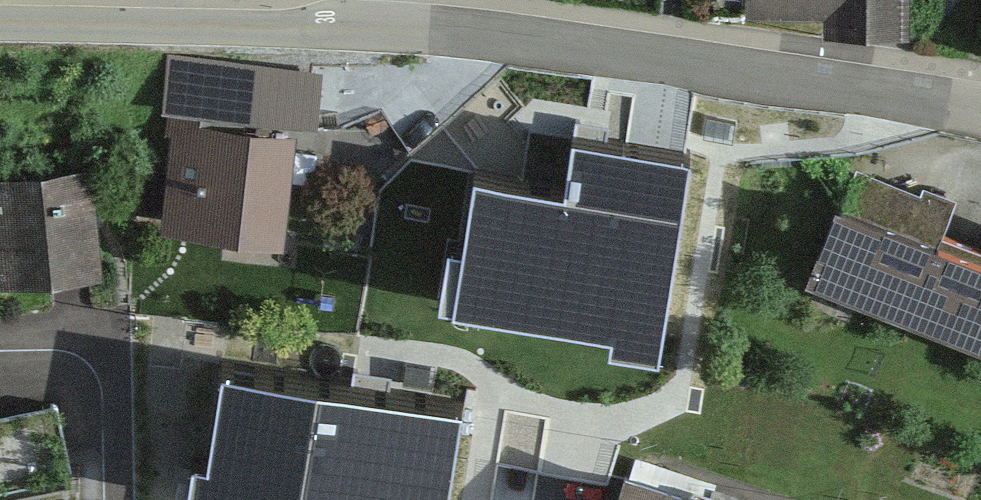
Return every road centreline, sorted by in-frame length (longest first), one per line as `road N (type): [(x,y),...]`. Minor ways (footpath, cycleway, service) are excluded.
road 1 (residential): [(980,110),(554,41),(379,22)]
road 2 (residential): [(379,22),(0,14)]

